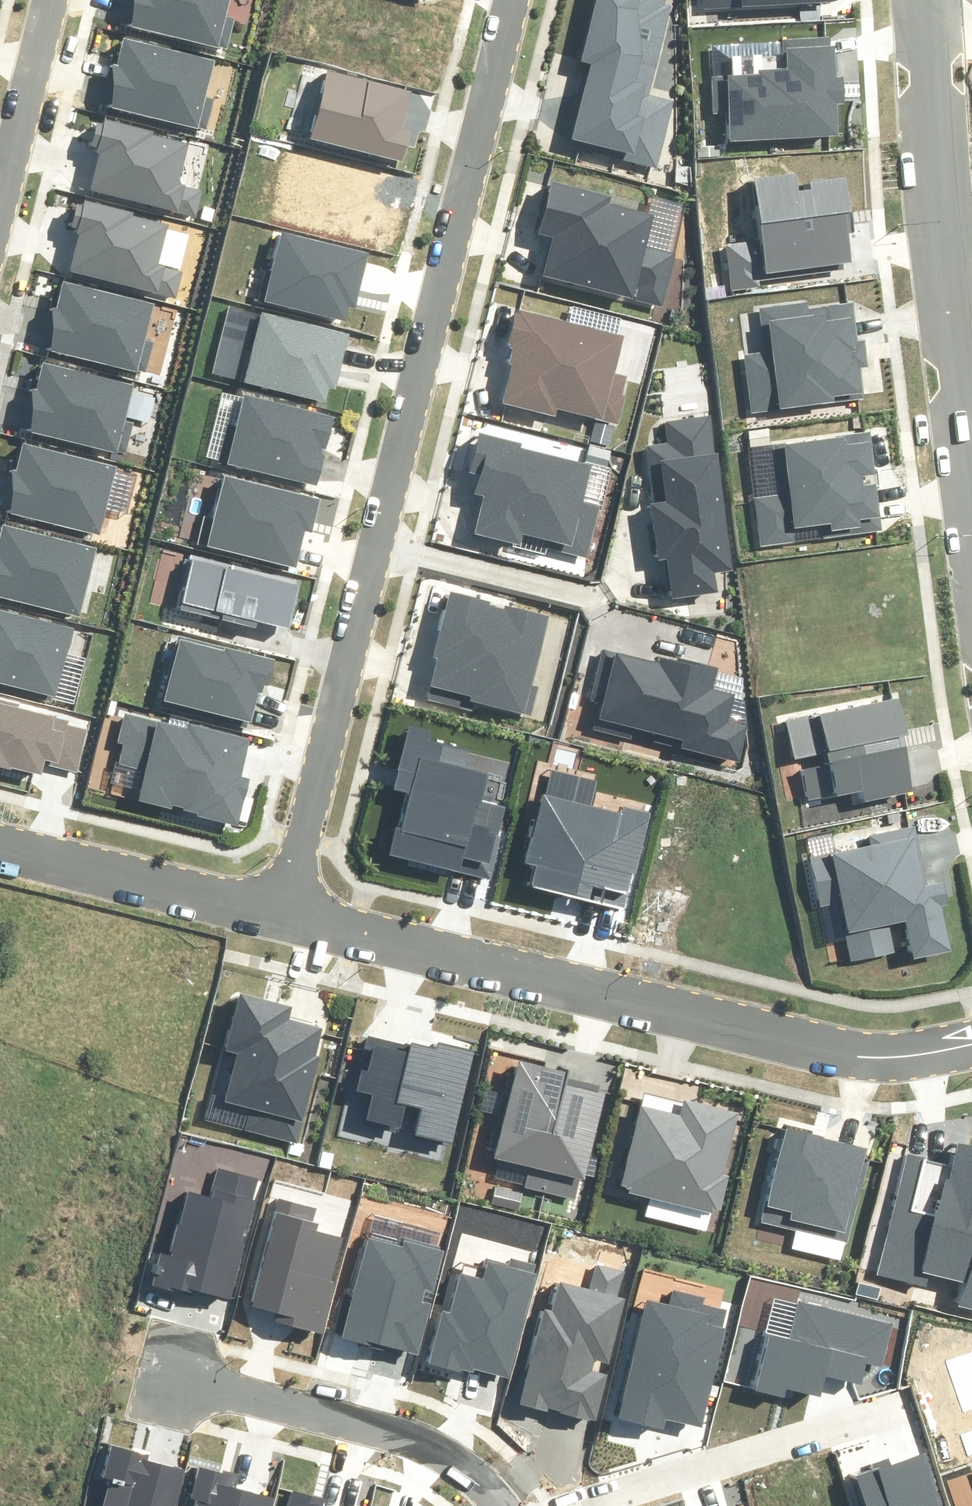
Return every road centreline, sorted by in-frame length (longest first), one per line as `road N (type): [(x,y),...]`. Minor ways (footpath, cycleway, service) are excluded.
road 1 (residential): [(284,905),(512,0)]
road 2 (residential): [(284,905),(858,1058),(971,1043)]
road 3 (tertiary): [(928,0),(971,464)]
road 4 (residential): [(147,1364),(369,1427),(455,1462),(500,1505)]
road 5 (residential): [(592,1505),(888,1405)]
road 6 (residential): [(0,842),(284,905)]
road 7 (residential): [(50,0),(0,198)]

